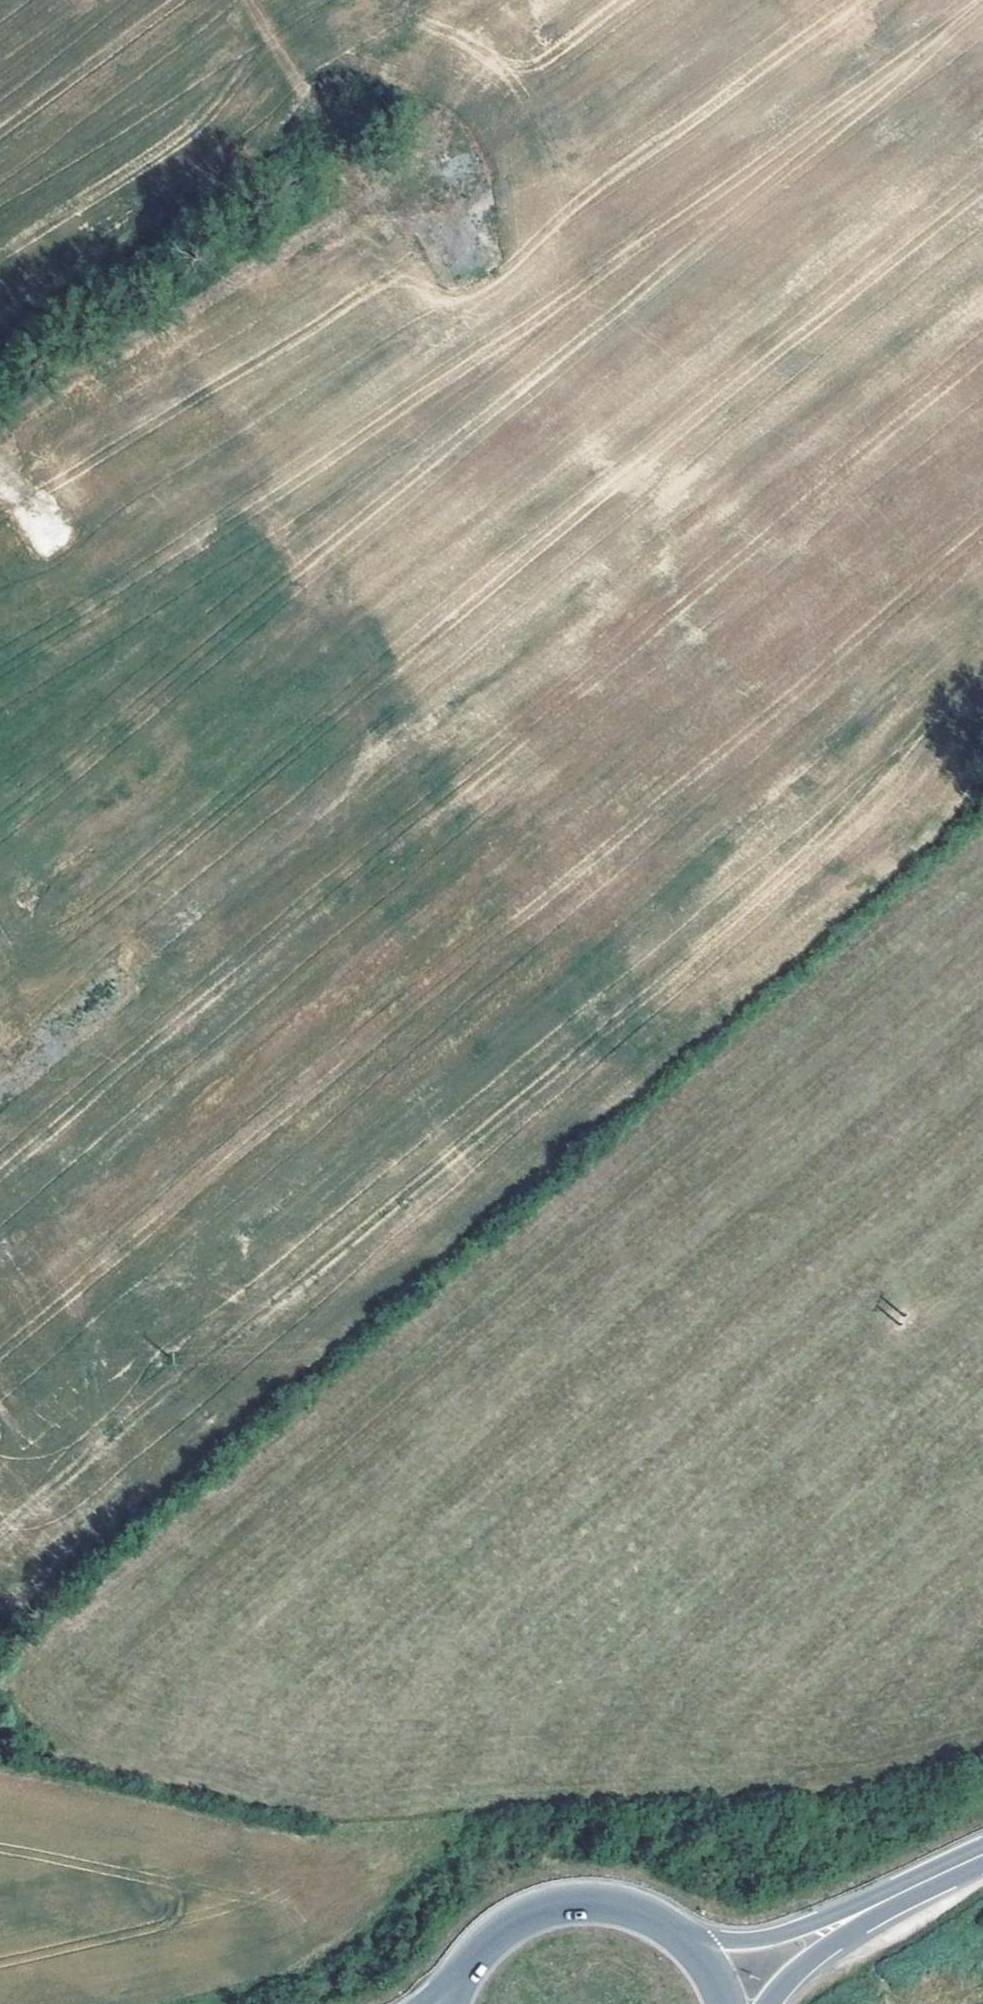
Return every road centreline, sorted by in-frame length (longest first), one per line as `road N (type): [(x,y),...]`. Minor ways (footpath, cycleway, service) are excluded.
road 1 (secondary): [(685,1937),(624,1905),(555,1904),(493,1935),(453,1991)]
road 2 (secondary): [(876,1905),(776,1936),(685,1937)]
road 3 (secondary): [(763,2003),(876,1905)]

